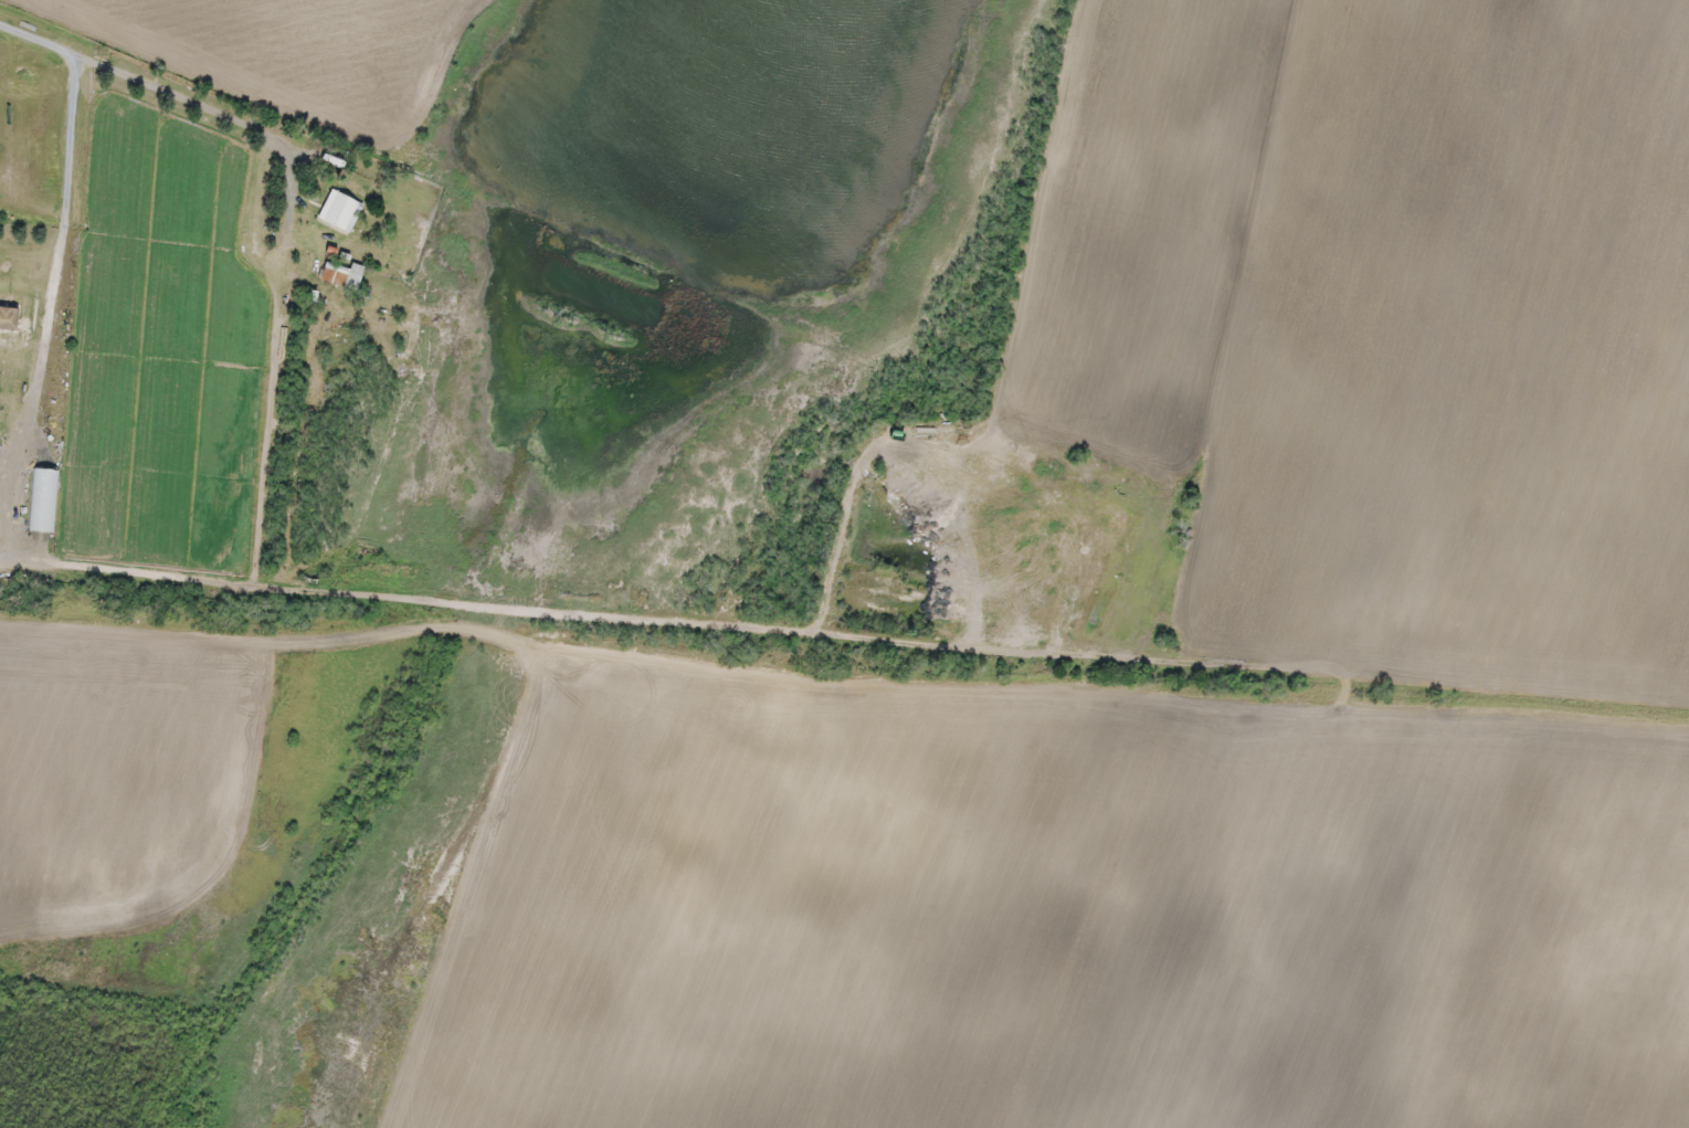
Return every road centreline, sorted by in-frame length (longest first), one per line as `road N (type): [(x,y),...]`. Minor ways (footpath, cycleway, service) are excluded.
road 1 (residential): [(12,0),(412,162)]

